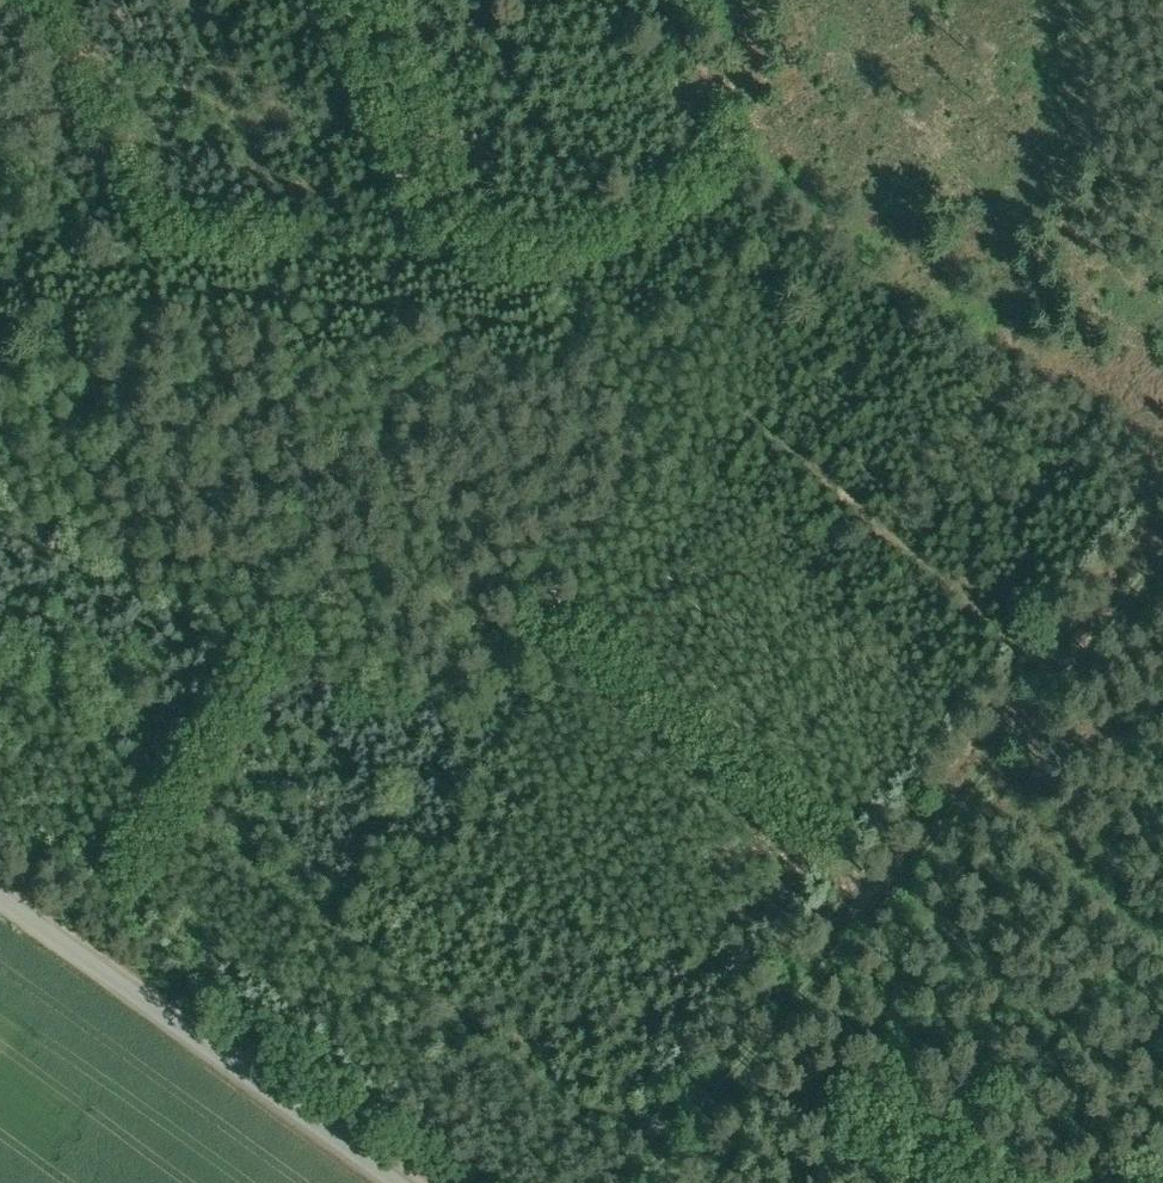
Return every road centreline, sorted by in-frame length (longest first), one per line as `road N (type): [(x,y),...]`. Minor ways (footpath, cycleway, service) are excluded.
road 1 (unclassified): [(393,1182),(0,905)]

